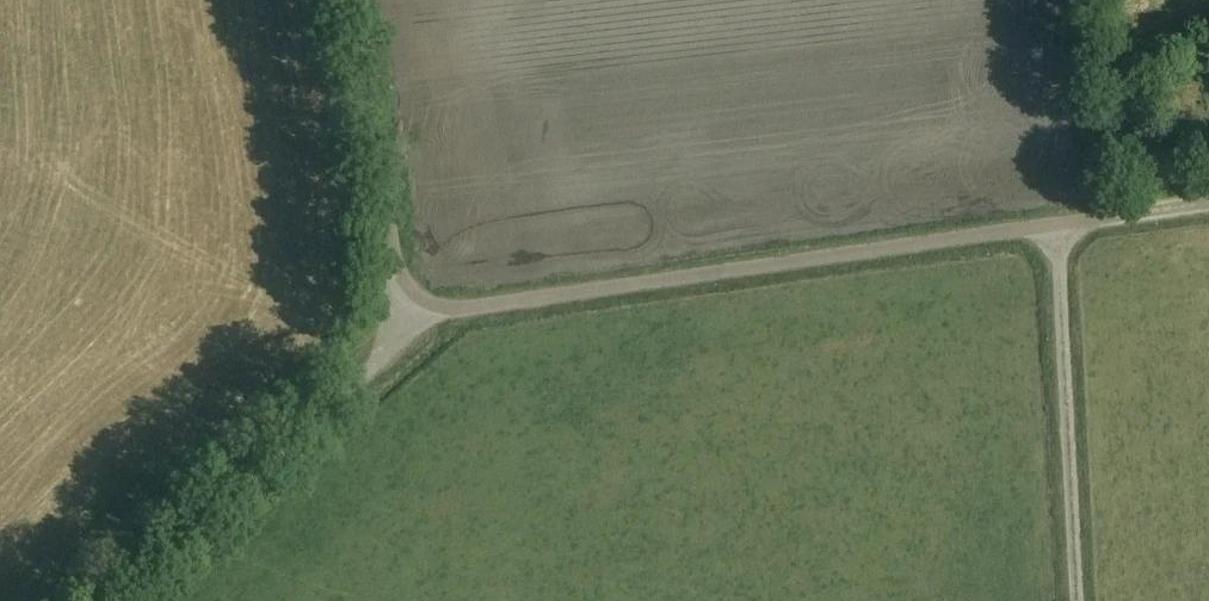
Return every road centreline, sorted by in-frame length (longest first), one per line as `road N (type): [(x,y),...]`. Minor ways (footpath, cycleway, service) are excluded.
road 1 (unclassified): [(420,300),(452,312),(1062,224)]
road 2 (unclassified): [(112,600),(382,356),(420,300)]
road 3 (unclassified): [(1080,600),(1062,224)]
road 4 (unclassified): [(420,300),(395,260),(361,0)]
road 5 (unclassified): [(1062,224),(1208,203)]

